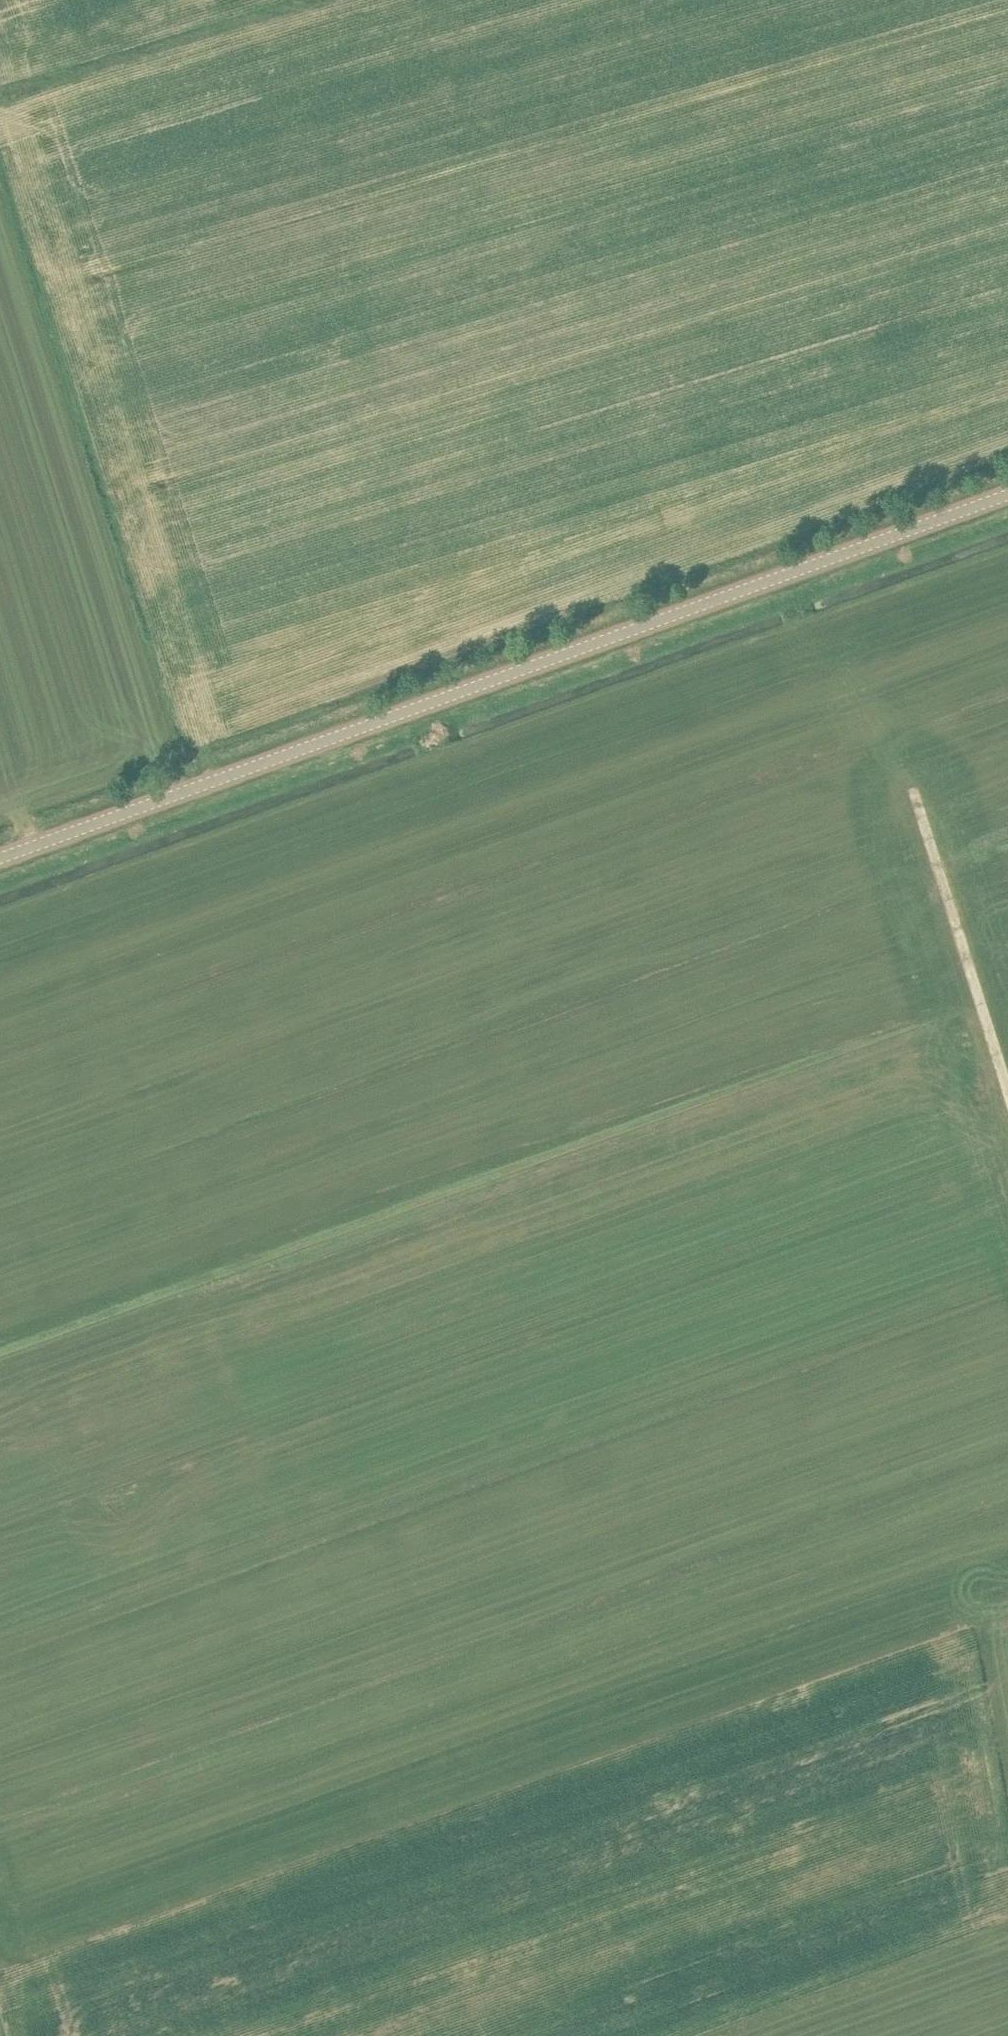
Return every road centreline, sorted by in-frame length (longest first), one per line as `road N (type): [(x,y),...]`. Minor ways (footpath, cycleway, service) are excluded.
road 1 (unclassified): [(0,859),(1007,496)]
road 2 (track): [(1007,1087),(914,792)]

